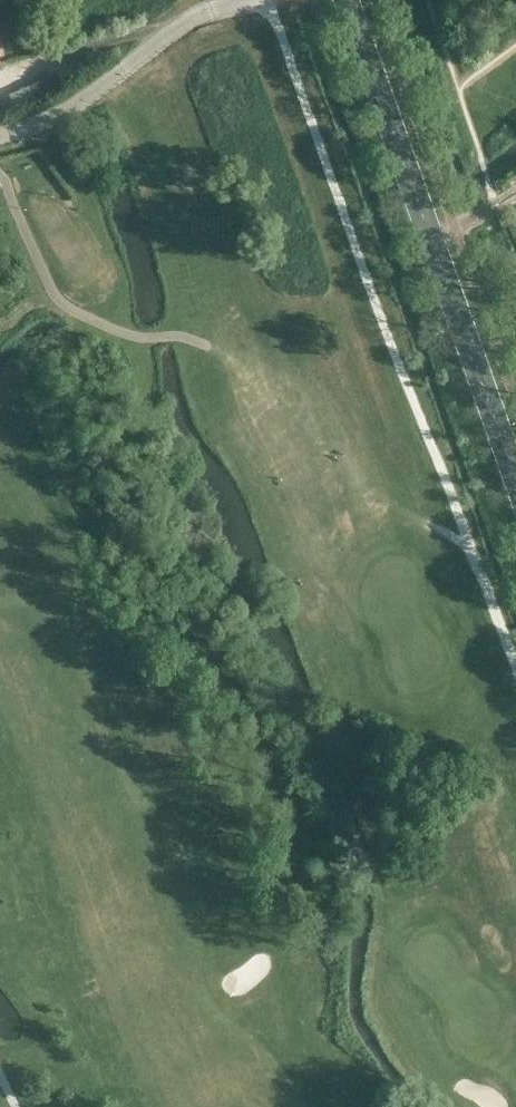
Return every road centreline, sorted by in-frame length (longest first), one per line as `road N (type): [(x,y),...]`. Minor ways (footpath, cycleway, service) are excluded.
road 1 (tertiary): [(515,478),(347,0)]

